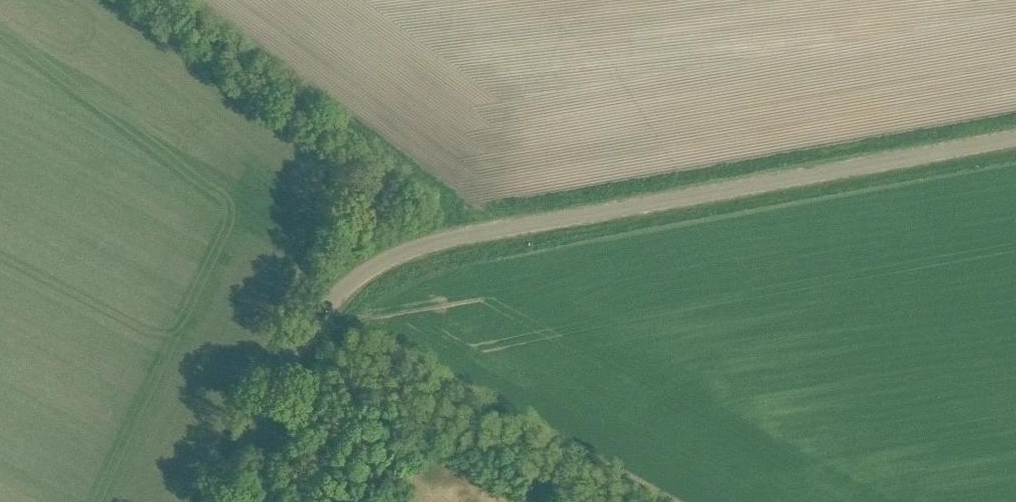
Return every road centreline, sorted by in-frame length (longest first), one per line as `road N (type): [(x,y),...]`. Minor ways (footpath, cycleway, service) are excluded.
road 1 (unclassified): [(216,501),(327,302),(393,256),(1015,139)]

